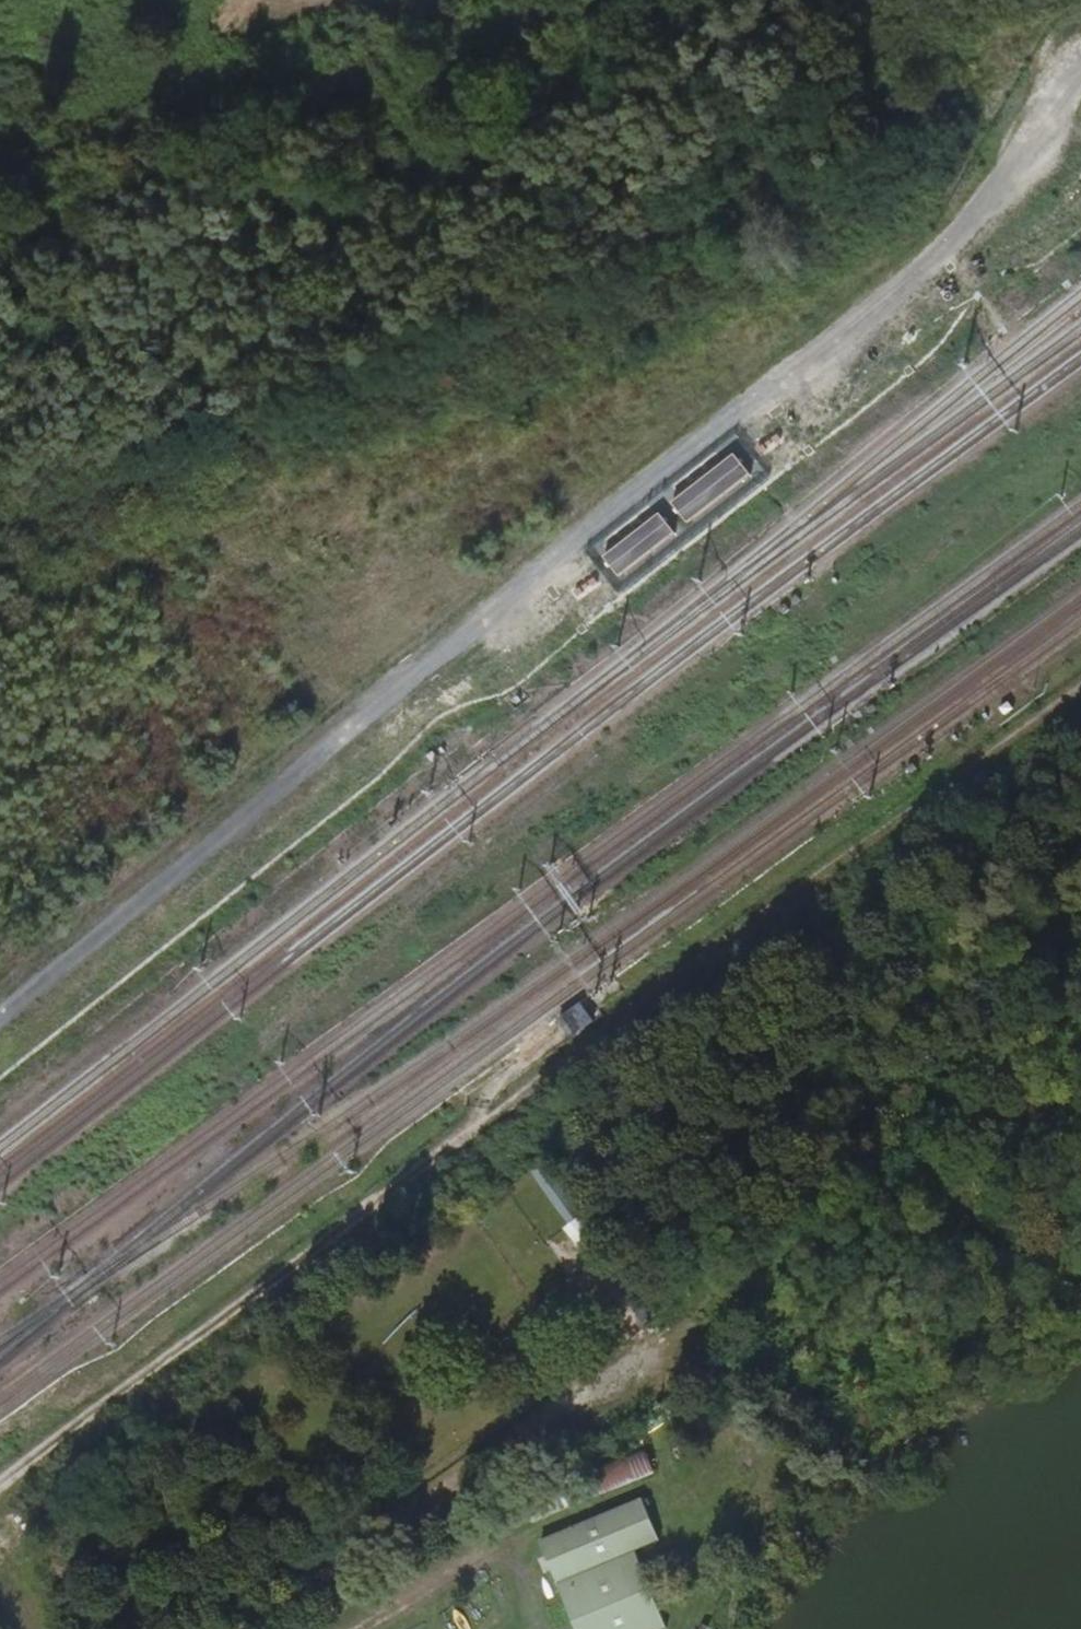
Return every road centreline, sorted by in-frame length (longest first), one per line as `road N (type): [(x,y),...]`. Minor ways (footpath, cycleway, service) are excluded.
road 1 (track): [(362,1628),(491,1550),(614,1497)]

